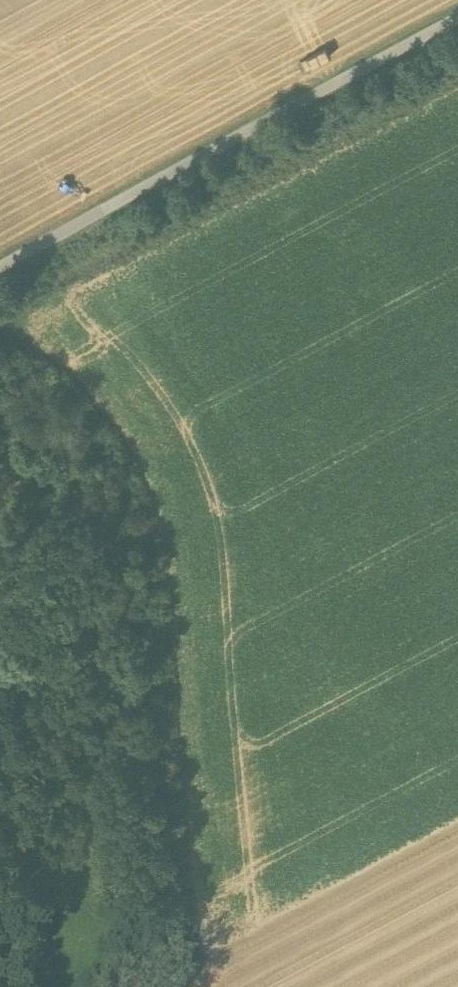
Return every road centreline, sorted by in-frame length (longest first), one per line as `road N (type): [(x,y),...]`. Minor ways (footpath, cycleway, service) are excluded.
road 1 (track): [(0,268),(457,20)]

